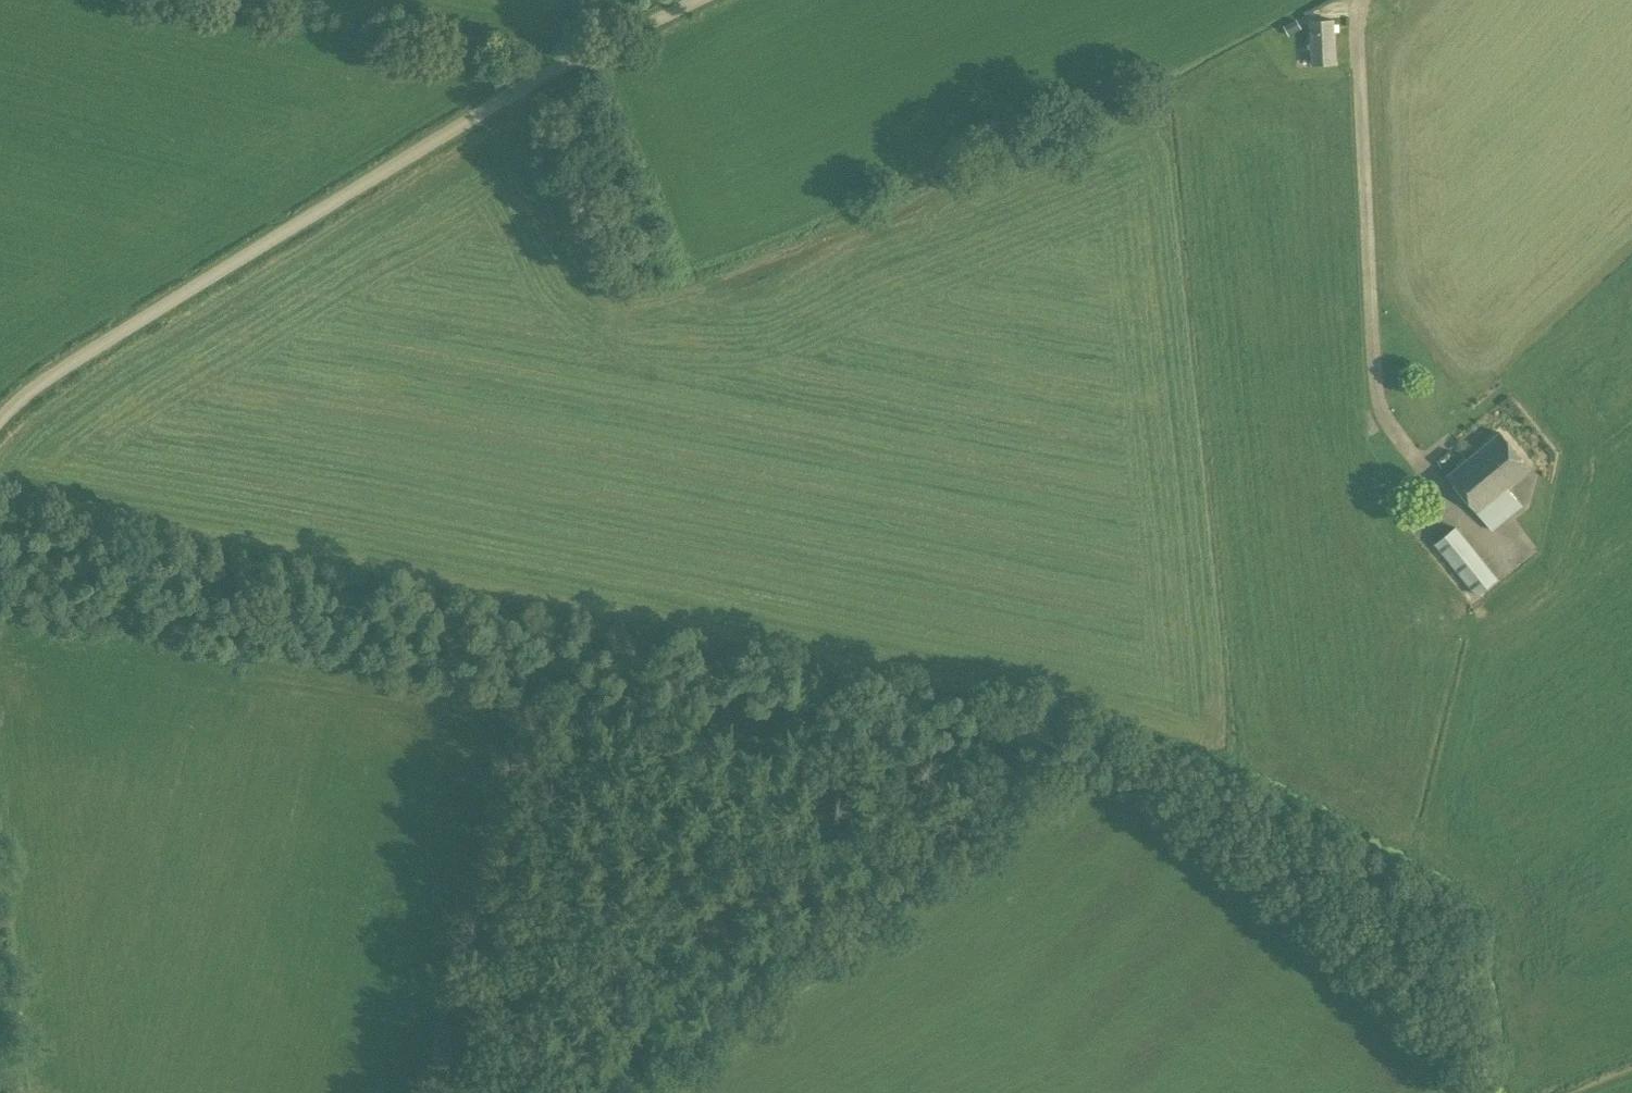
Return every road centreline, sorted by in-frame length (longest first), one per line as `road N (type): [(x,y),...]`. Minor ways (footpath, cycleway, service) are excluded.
road 1 (unclassified): [(0,423),(23,398),(617,36),(693,0)]

